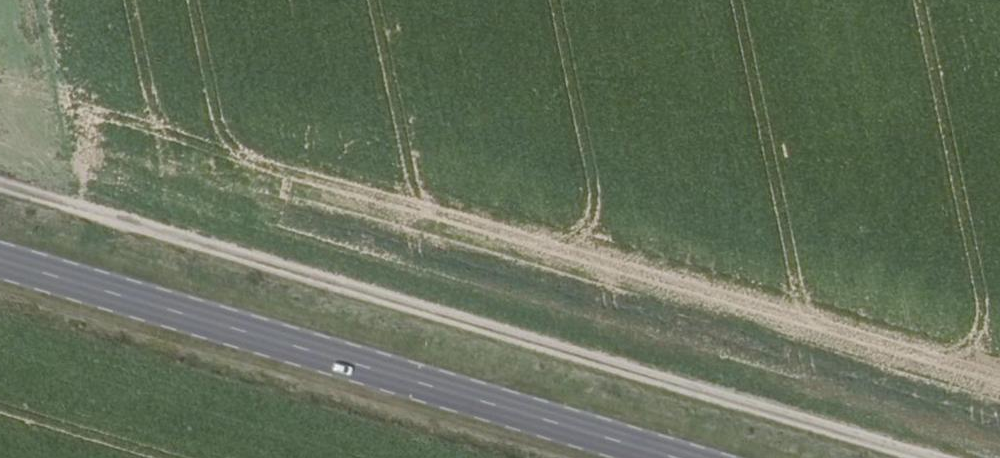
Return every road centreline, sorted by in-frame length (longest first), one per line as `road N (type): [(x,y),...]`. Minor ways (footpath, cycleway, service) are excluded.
road 1 (track): [(940,457),(0,182)]
road 2 (primary): [(667,457),(0,262)]

